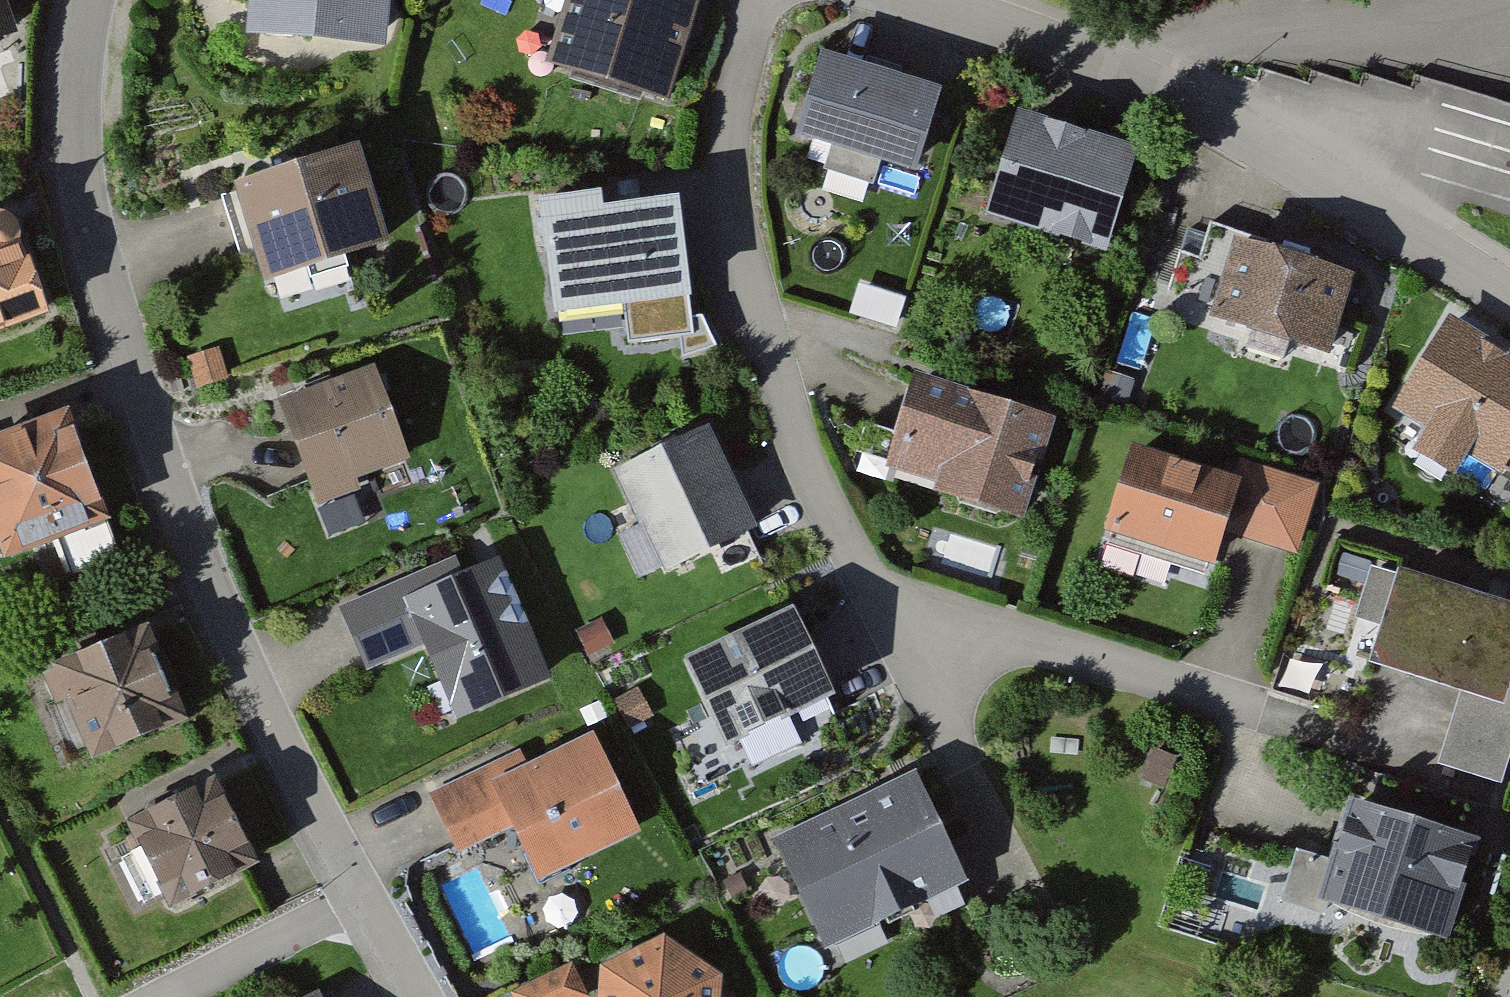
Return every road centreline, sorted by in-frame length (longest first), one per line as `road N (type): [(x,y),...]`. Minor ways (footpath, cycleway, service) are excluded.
road 1 (residential): [(104,0),(85,51),(93,181),(148,403),(185,510),(367,893)]
road 2 (residential): [(741,0),(723,190),(903,621)]
road 3 (residential): [(970,0),(1156,65),(1509,276)]
road 4 (residential): [(903,621),(1407,771)]
road 5 (residential): [(903,621),(1008,873)]
road 6 (residential): [(156,996),(367,893)]

